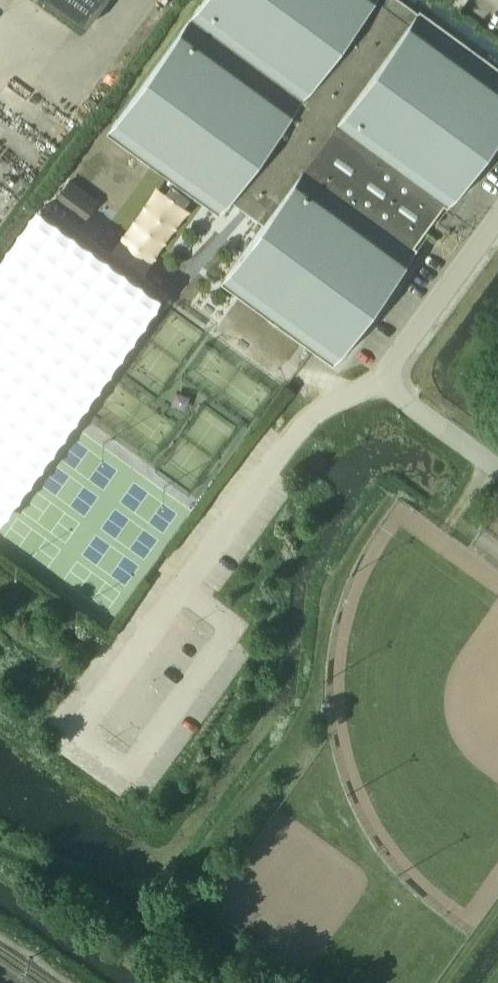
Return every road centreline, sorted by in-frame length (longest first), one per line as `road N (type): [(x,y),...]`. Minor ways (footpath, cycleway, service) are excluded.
road 1 (unclassified): [(497,469),(403,399),(391,380),(497,223)]

